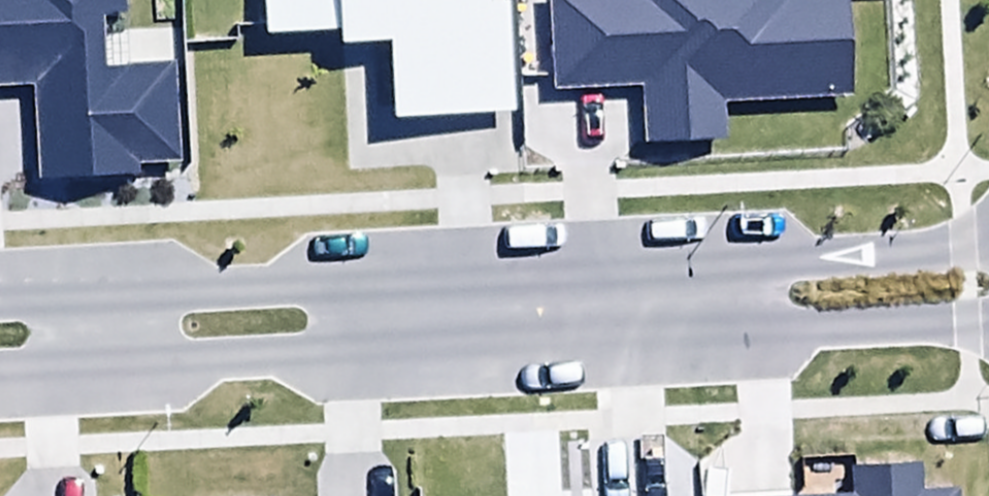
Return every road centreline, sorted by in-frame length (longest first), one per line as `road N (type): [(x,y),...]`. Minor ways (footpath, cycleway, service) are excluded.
road 1 (residential): [(988,322),(0,373)]
road 2 (residential): [(0,299),(988,249)]

